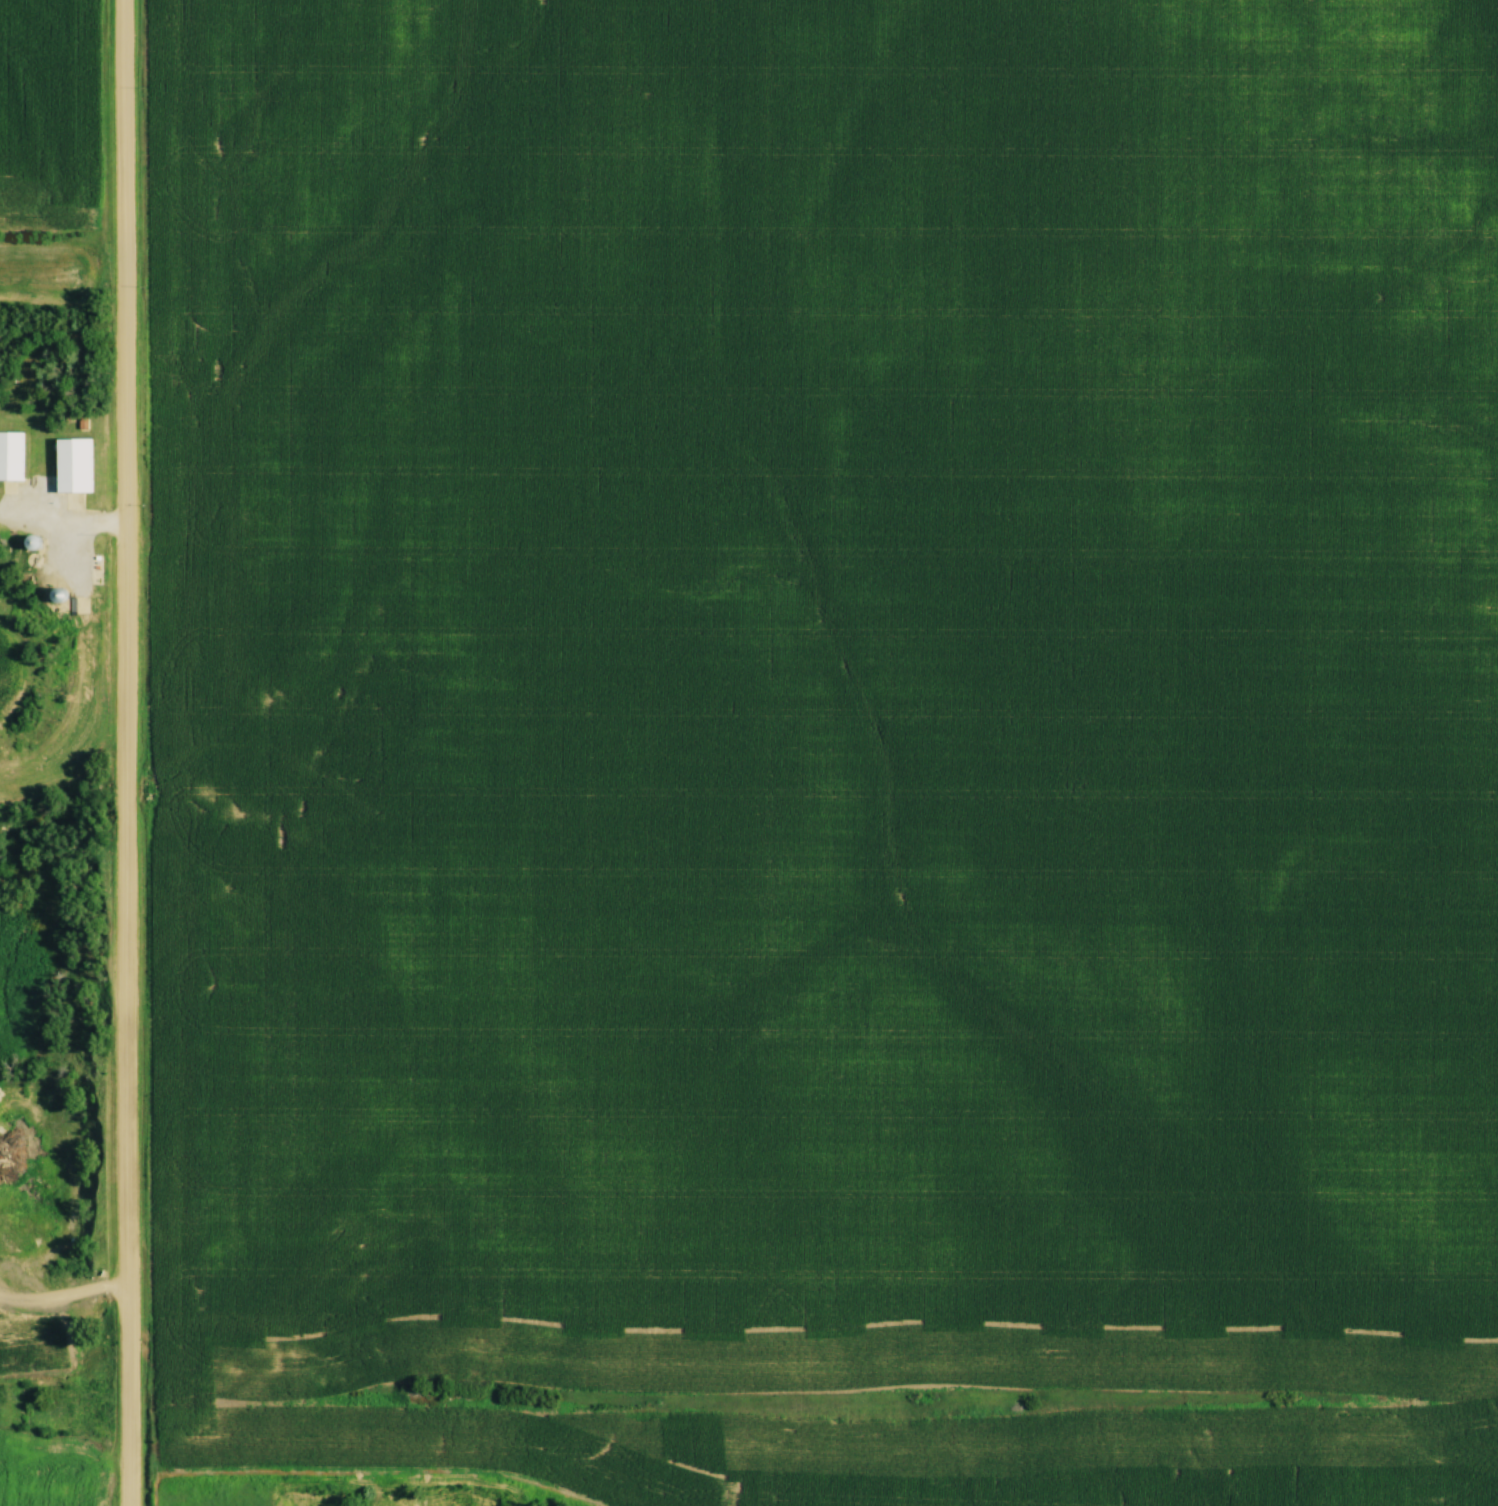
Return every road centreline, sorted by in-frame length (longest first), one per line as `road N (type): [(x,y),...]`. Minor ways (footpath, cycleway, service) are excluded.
road 1 (residential): [(129,1505),(123,0)]

